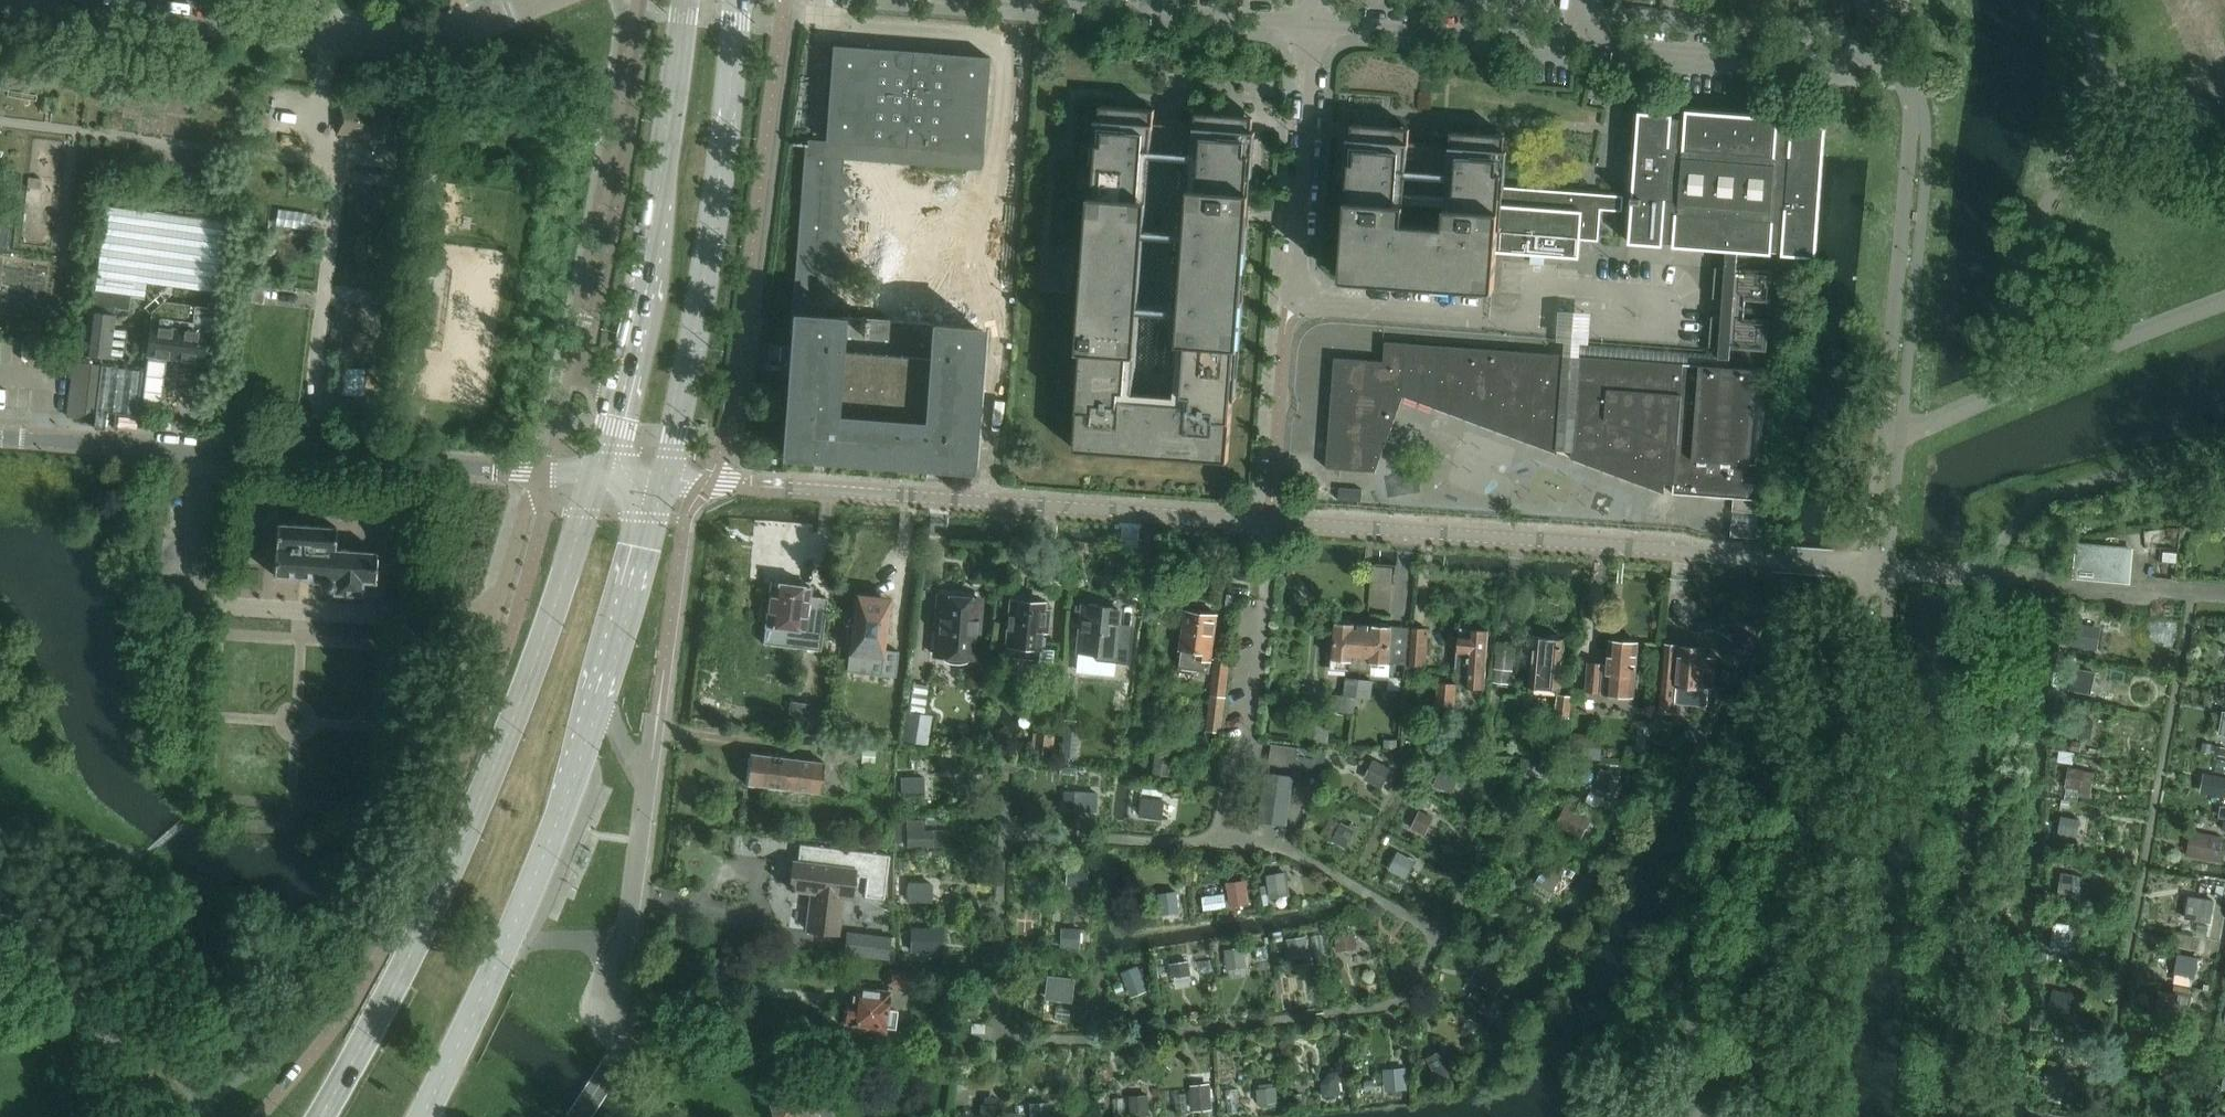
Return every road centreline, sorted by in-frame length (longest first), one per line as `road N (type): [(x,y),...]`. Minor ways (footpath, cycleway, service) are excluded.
road 1 (residential): [(663,481),(1708,561)]
road 2 (primary): [(596,477),(479,804),(373,1030),(322,1116)]
road 3 (residential): [(596,477),(0,439)]
road 4 (primary): [(663,481),(709,247),(737,0)]
road 5 (residential): [(640,0),(573,368),(615,407)]
road 6 (primary): [(686,0),(639,313),(615,407)]
road 7 (residential): [(1891,0),(1878,56),(1839,63),(1577,41)]
road 8 (residential): [(302,38),(0,3)]
road 9 (primary): [(509,946),(596,696)]
road 10 (residential): [(1302,287),(1297,259),(1316,25)]
road 11 (residential): [(1316,25),(1055,2)]
road 12 (residential): [(1577,41),(1316,25)]
road 13 (residential): [(550,0),(428,50),(302,38)]
road 14 (primary): [(596,696),(663,481)]
road 15 (primary): [(424,1116),(509,946)]
road 16 (residential): [(622,950),(648,792)]

